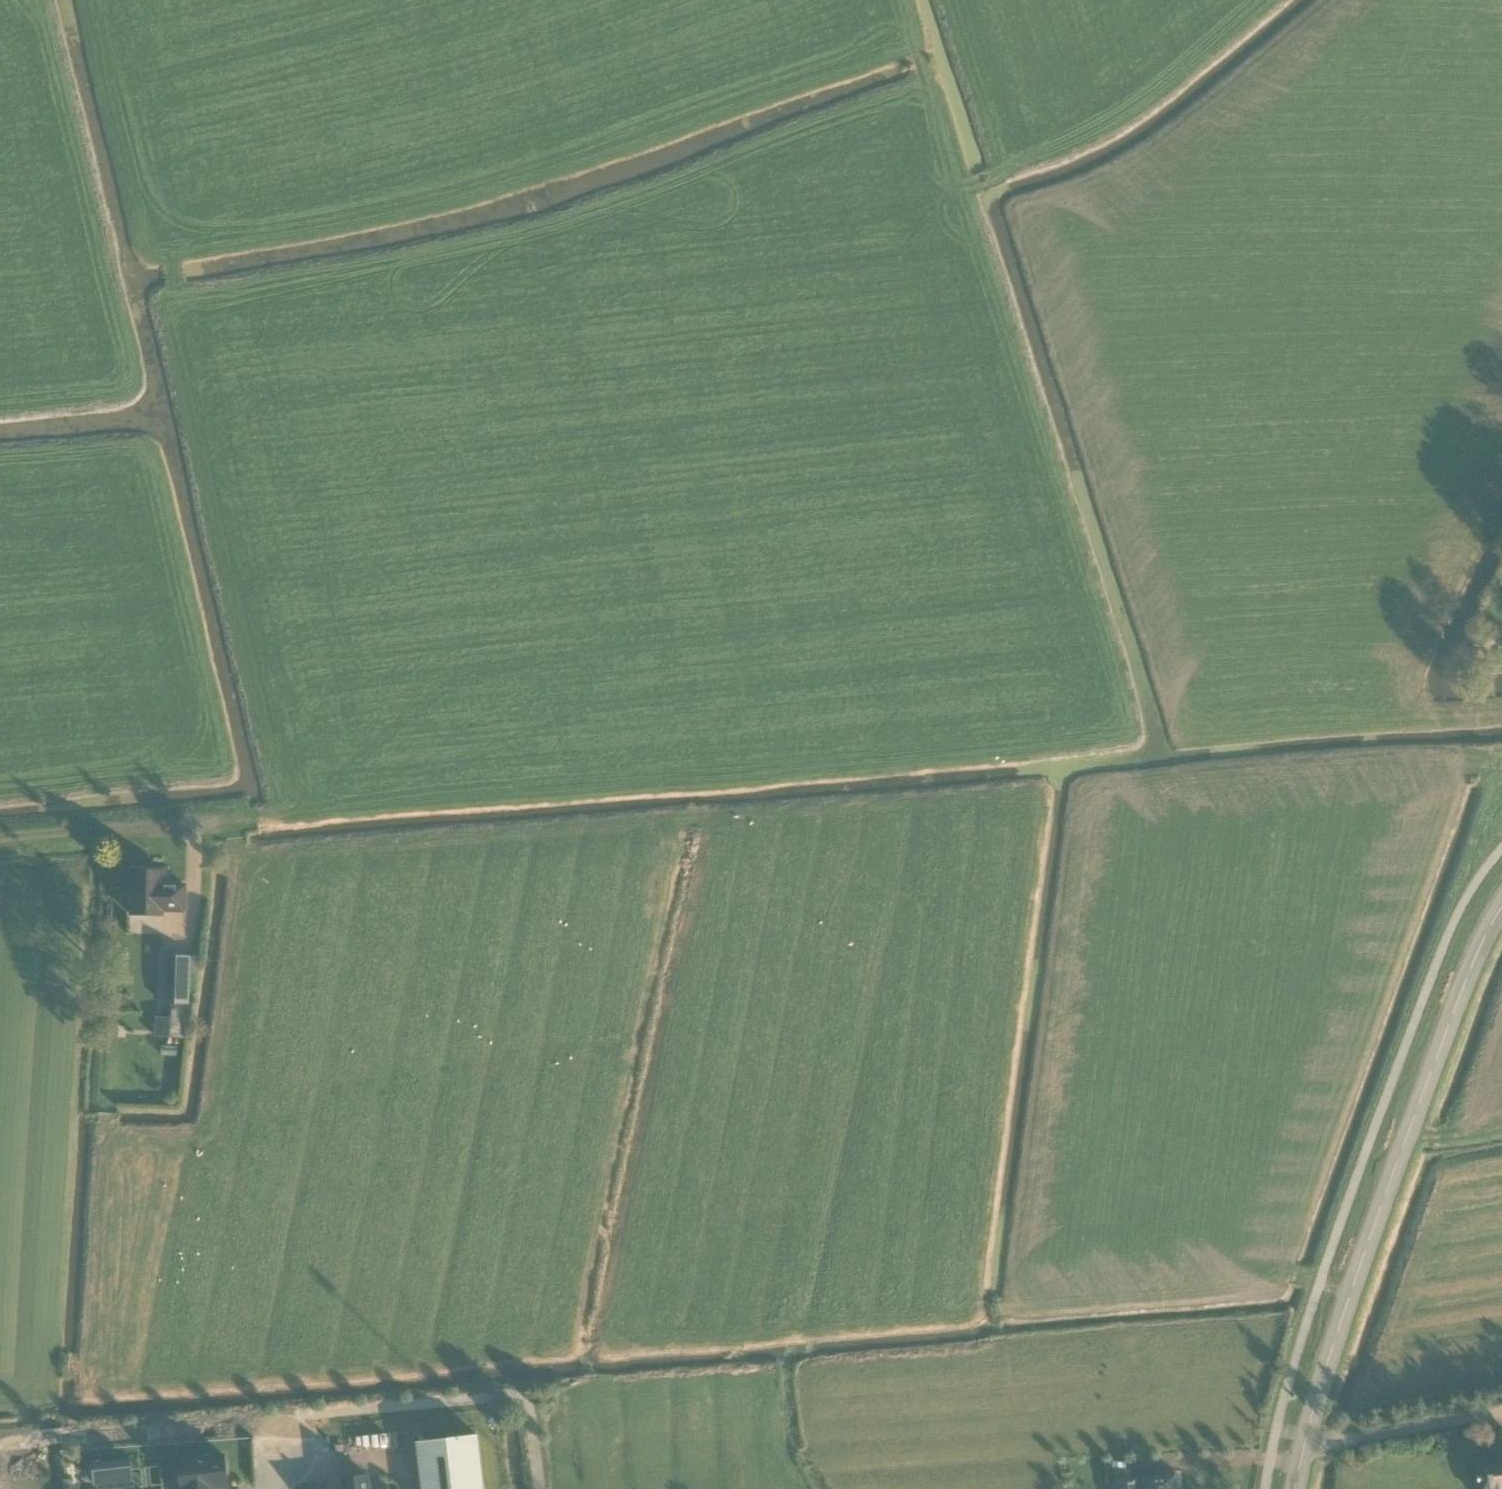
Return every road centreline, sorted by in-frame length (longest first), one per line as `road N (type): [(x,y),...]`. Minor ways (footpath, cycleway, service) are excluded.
road 1 (secondary): [(1300,1488),(1352,1302),(1479,949),(1501,912)]

